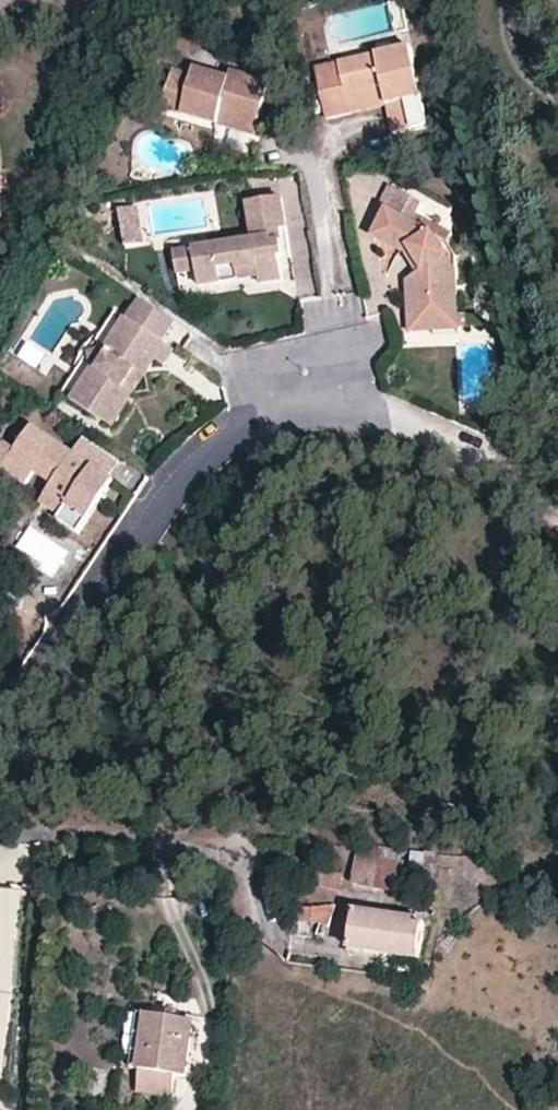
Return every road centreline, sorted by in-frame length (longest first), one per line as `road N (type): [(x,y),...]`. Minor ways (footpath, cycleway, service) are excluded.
road 1 (residential): [(0,729),(177,479),(212,445),(295,398),(315,359)]

